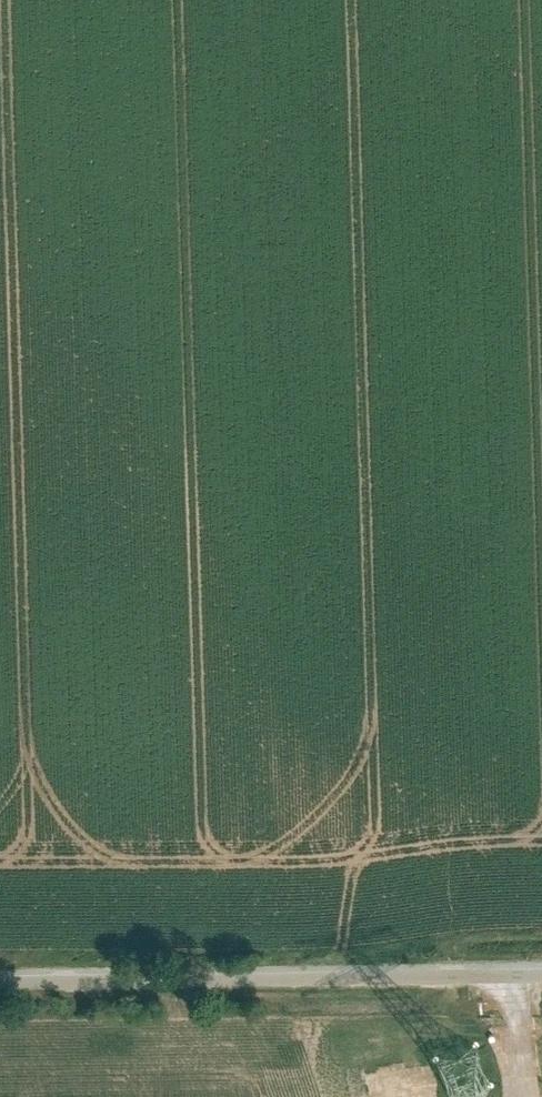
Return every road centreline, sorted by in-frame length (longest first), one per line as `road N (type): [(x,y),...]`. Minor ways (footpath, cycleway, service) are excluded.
road 1 (unclassified): [(0,989),(541,982)]

